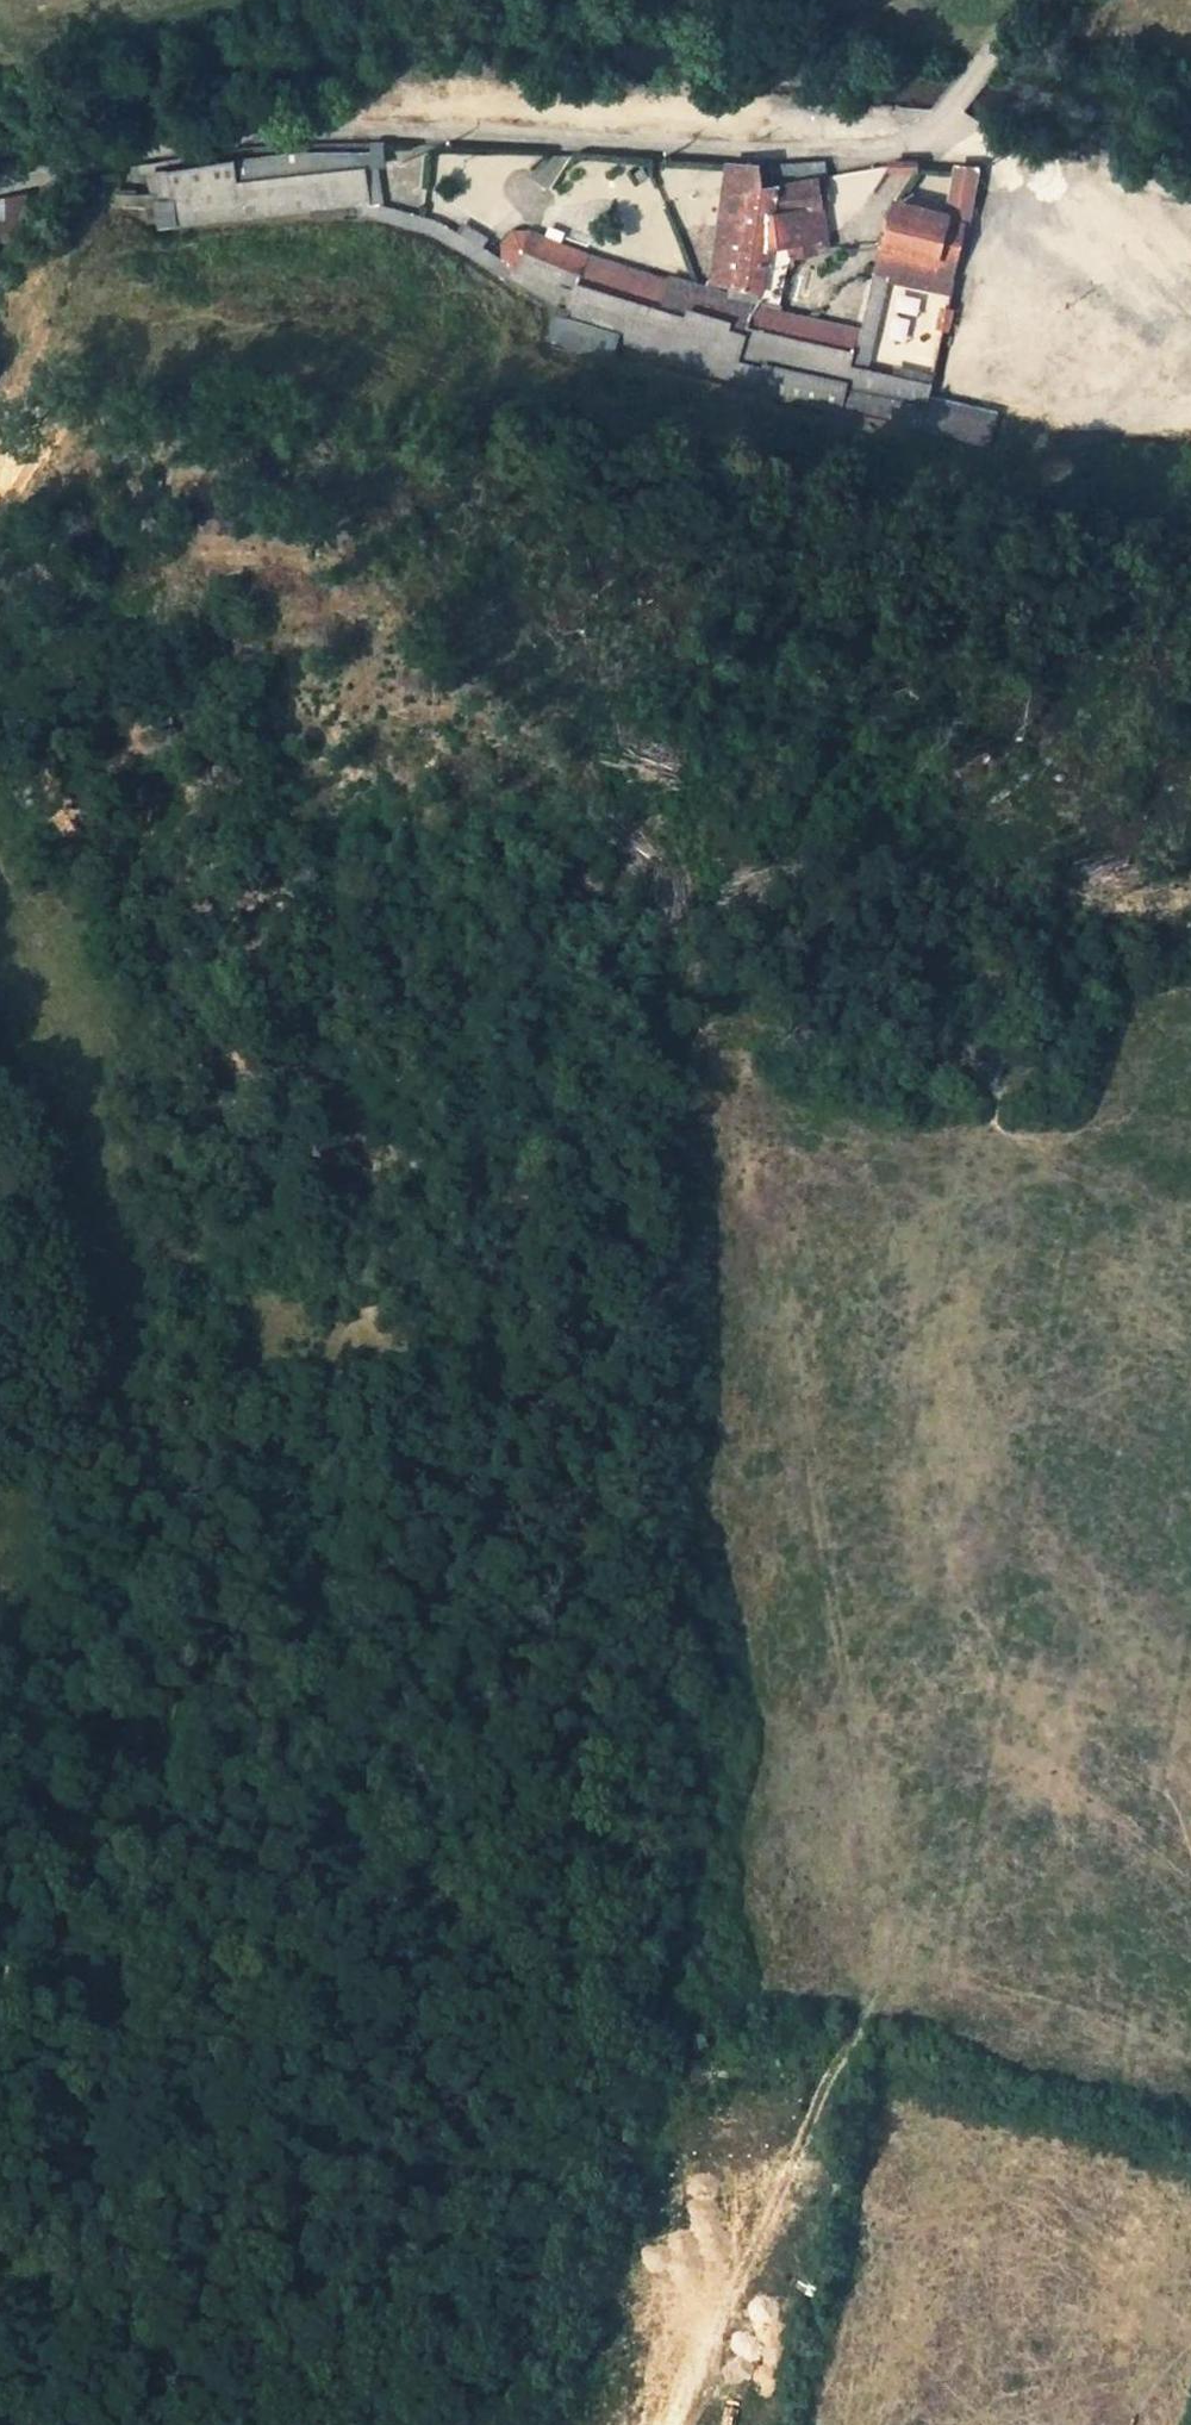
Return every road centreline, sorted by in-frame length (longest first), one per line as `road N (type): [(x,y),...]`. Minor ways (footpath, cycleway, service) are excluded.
road 1 (unclassified): [(1050,0),(945,122),(825,151),(362,126),(146,149),(0,178)]

